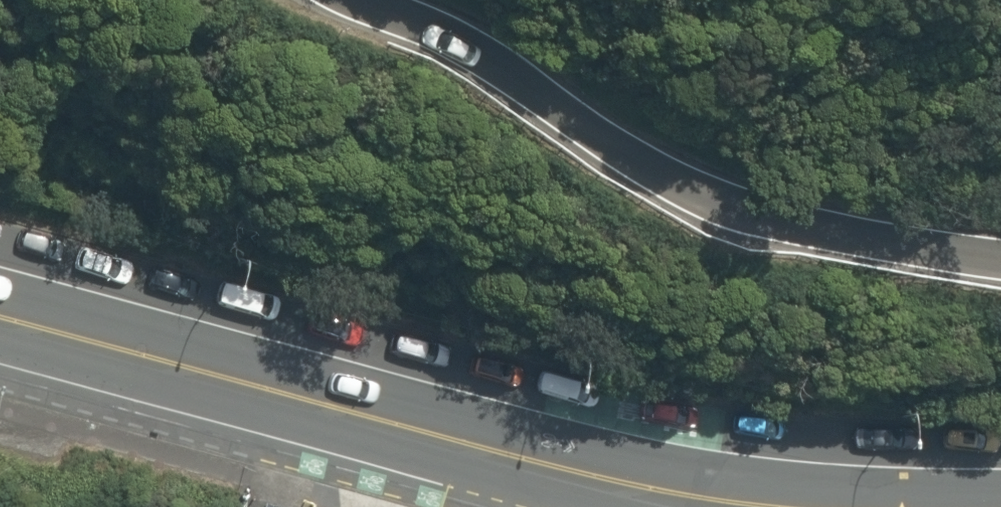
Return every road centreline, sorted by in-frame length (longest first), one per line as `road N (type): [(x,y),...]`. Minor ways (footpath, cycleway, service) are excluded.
road 1 (secondary): [(766,506),(643,489),(0,319)]
road 2 (unclassified): [(374,0),(652,167),(764,216),(1000,260)]

